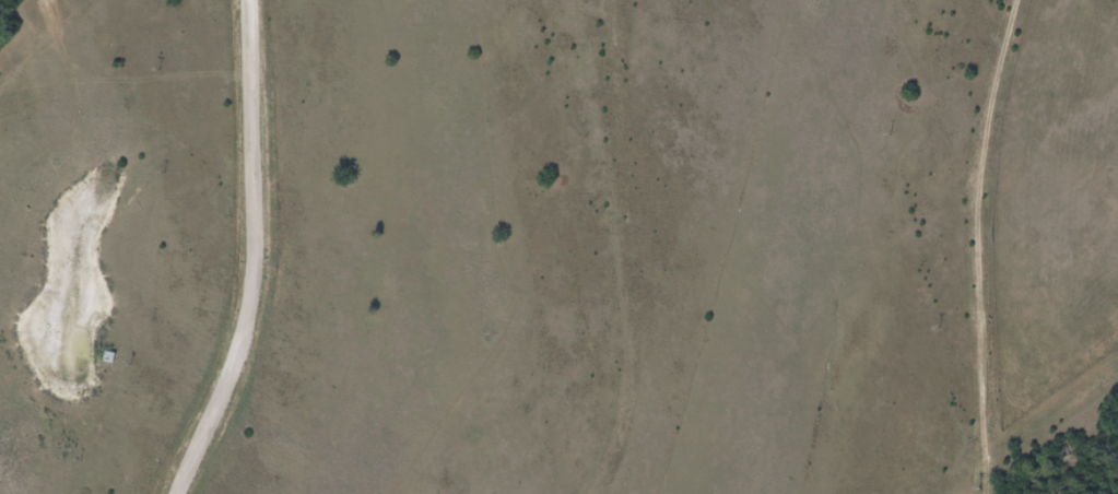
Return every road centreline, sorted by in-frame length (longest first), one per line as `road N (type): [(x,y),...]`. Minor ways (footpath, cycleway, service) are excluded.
road 1 (residential): [(179,493),(226,400),(261,278),(267,228),(257,0)]
road 2 (residential): [(983,493),(978,201),(1029,0)]

